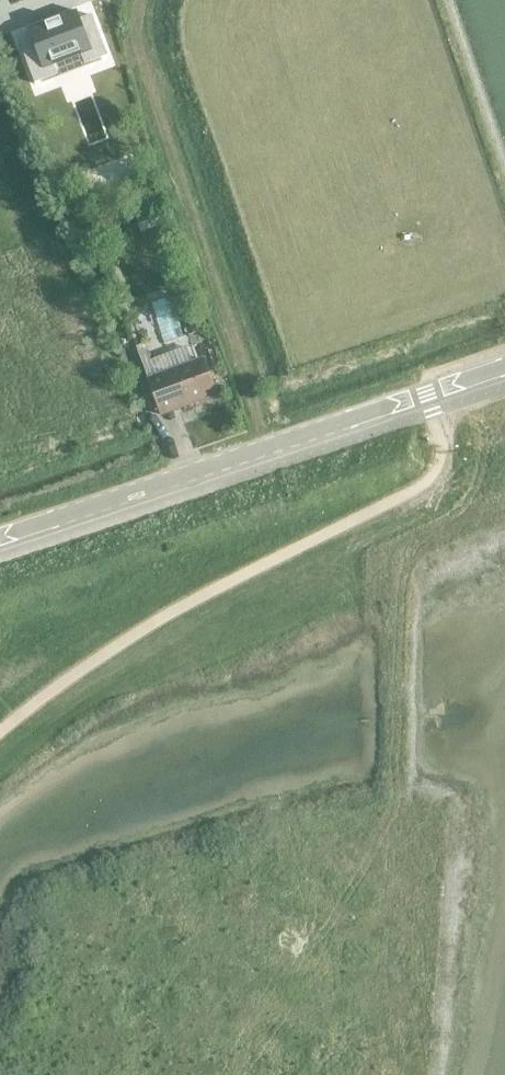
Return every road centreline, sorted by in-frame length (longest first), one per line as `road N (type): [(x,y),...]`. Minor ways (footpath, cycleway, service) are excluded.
road 1 (unclassified): [(0,538),(504,369)]

